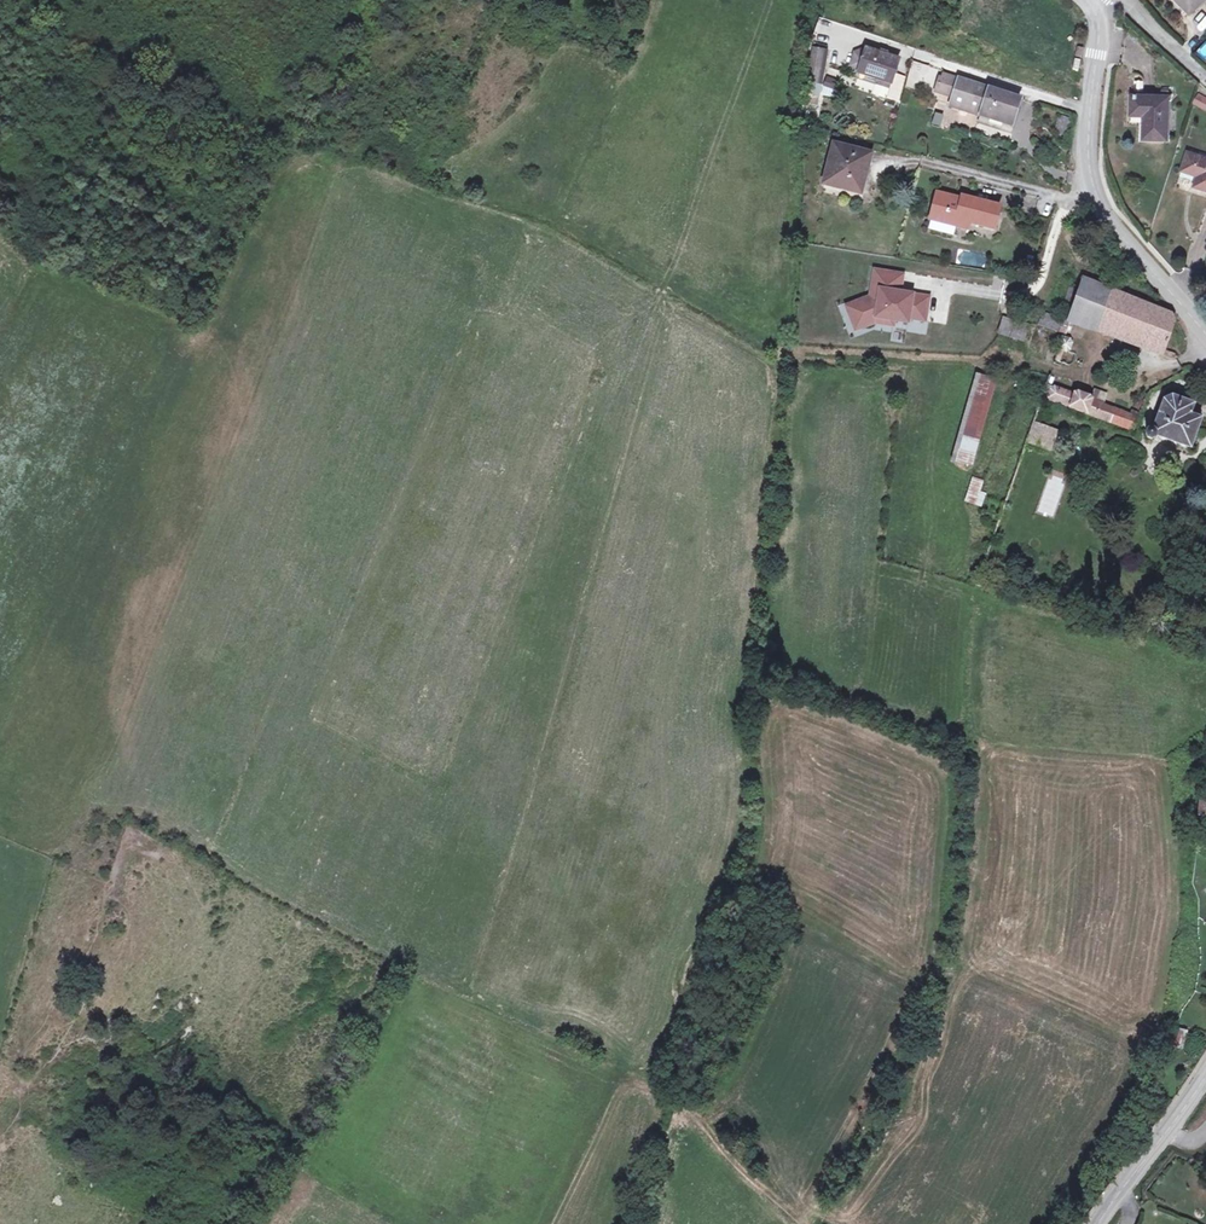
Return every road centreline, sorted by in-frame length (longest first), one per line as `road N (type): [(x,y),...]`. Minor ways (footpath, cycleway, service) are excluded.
road 1 (tertiary): [(1091,3),(1102,29),(1088,145),(1099,204),(1205,335)]
road 2 (tertiary): [(1098,1223),(1205,1077)]

